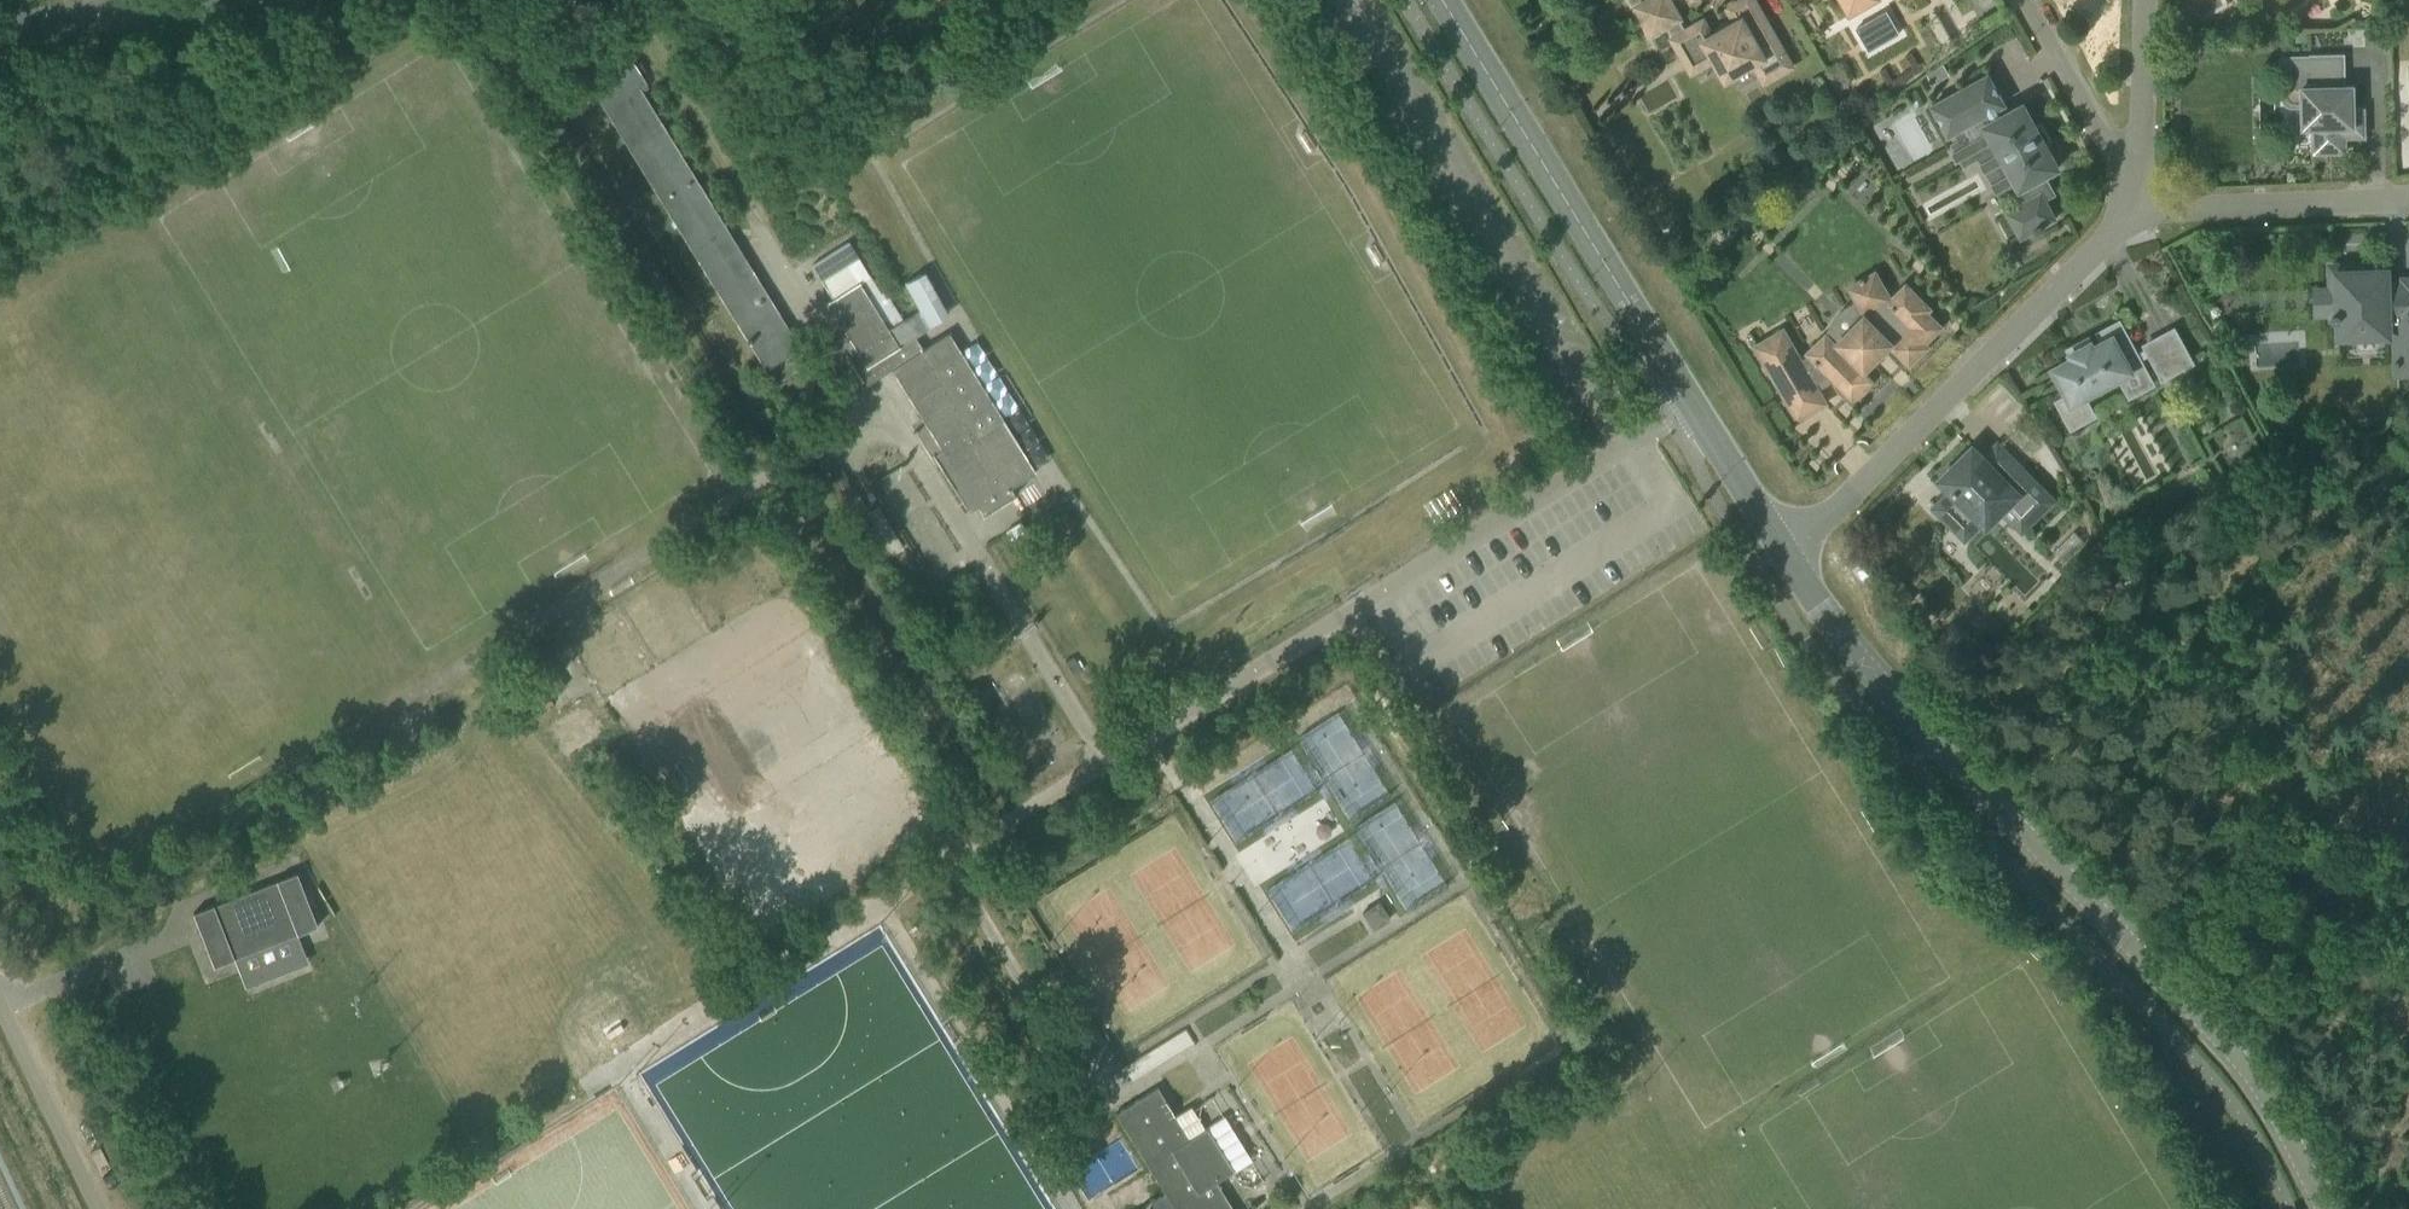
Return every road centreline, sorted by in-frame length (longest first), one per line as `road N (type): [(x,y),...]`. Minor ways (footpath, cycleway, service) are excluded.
road 1 (tertiary): [(2317,1208),(2233,1065),(1838,643),(1781,555)]
road 2 (tertiary): [(1781,555),(1438,0)]
road 3 (unclassified): [(1781,555),(1956,396),(2135,200)]
road 4 (unclassified): [(2135,200),(2408,199)]
road 5 (unclassified): [(98,1208),(0,999)]
road 6 (unclassified): [(2135,200),(2023,0)]
road 7 (unclassified): [(2135,200),(2139,0)]
road 8 (tertiary): [(0,30),(169,0)]

